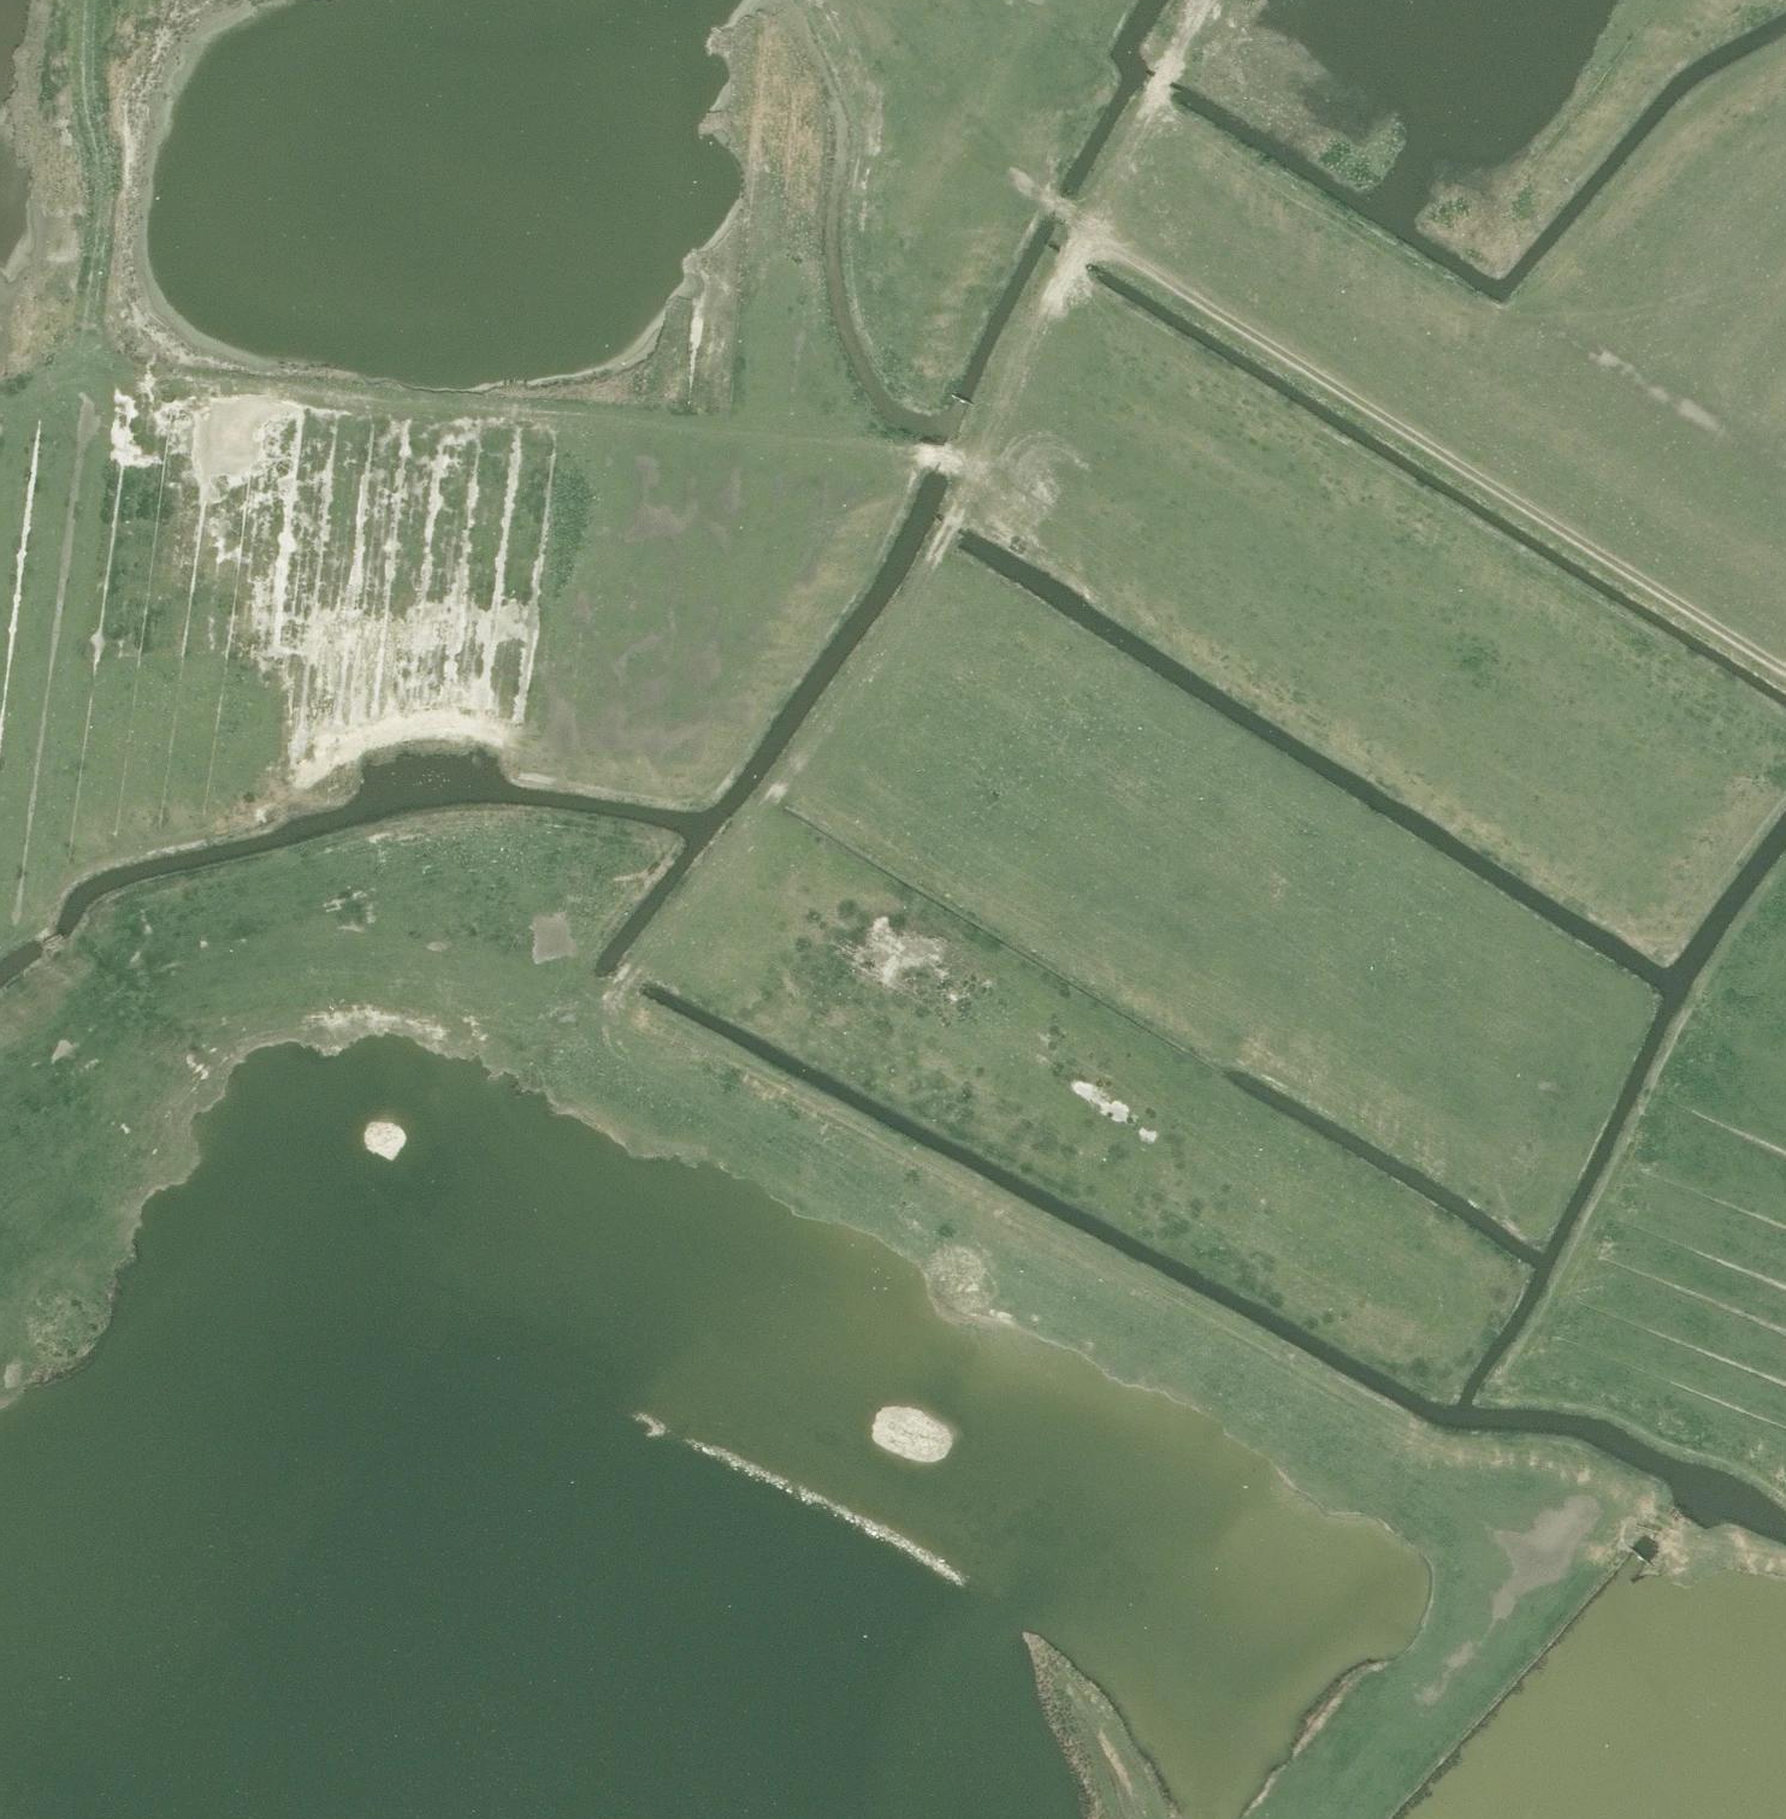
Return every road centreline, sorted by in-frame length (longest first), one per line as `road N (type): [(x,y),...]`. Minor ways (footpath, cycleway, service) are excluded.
road 1 (track): [(1052,289),(1083,249),(1108,248),(1785,668)]
road 2 (track): [(1785,1557),(1681,1532),(1651,1515)]

